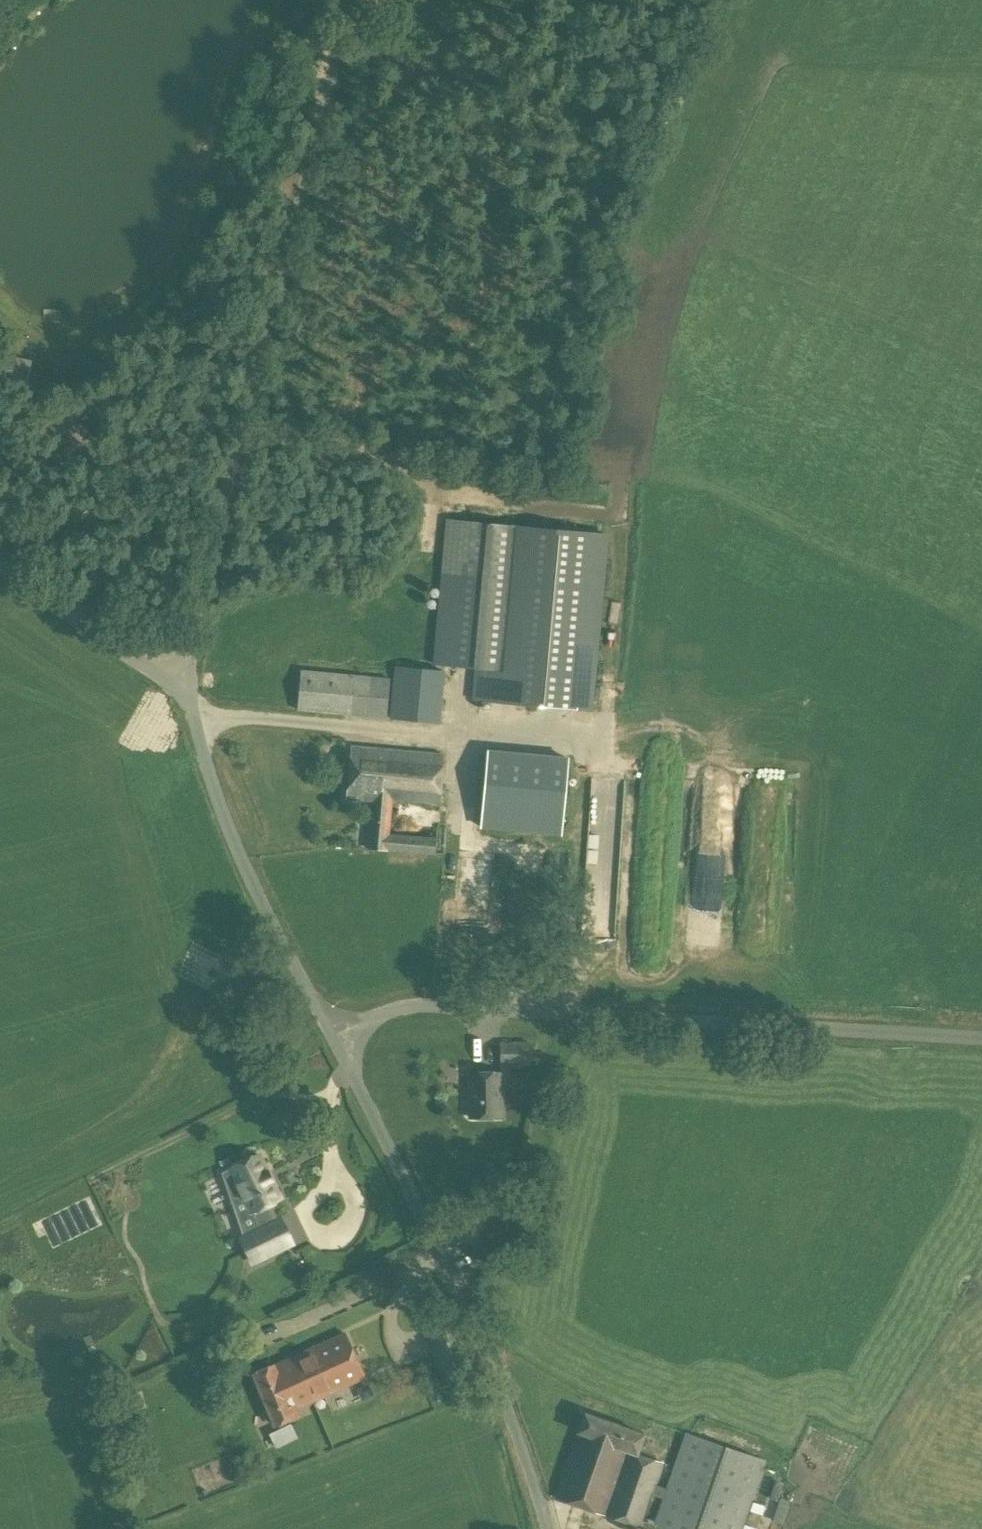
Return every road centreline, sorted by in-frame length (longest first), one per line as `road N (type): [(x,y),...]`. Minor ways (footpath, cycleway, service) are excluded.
road 1 (unclassified): [(186,691),(195,599),(349,0)]
road 2 (unclassified): [(335,1043),(390,1009),(432,1002),(981,1036)]
road 3 (unclassified): [(546,1528),(488,1363),(335,1043)]
road 4 (unclassified): [(335,1043),(219,806),(186,691)]
road 5 (unclassified): [(0,572),(186,691)]

